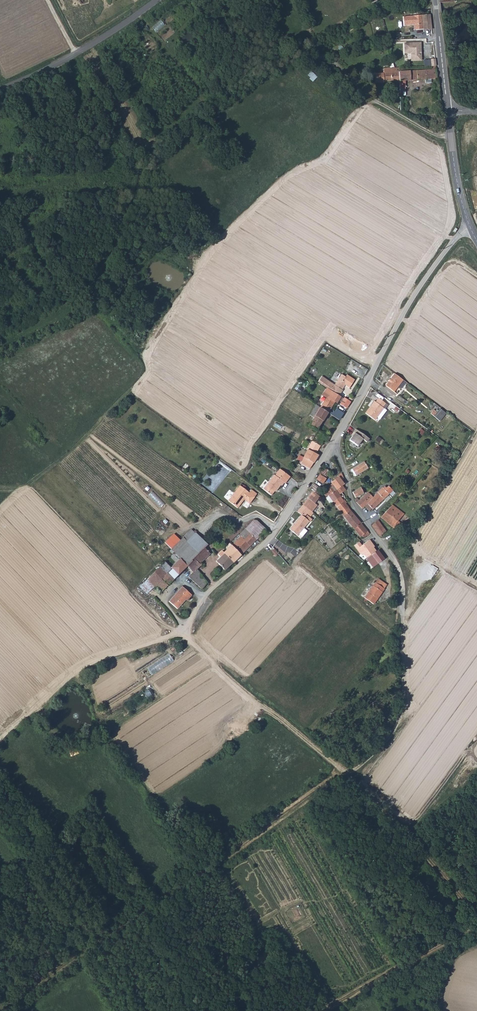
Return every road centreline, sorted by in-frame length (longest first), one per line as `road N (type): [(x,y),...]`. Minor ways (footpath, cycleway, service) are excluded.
road 1 (unclassified): [(470,227),(403,314),(272,538),(199,605),(190,641)]
road 2 (track): [(190,641),(351,774),(401,718),(403,619)]
road 3 (tertiary): [(0,90),(76,54),(157,0)]

